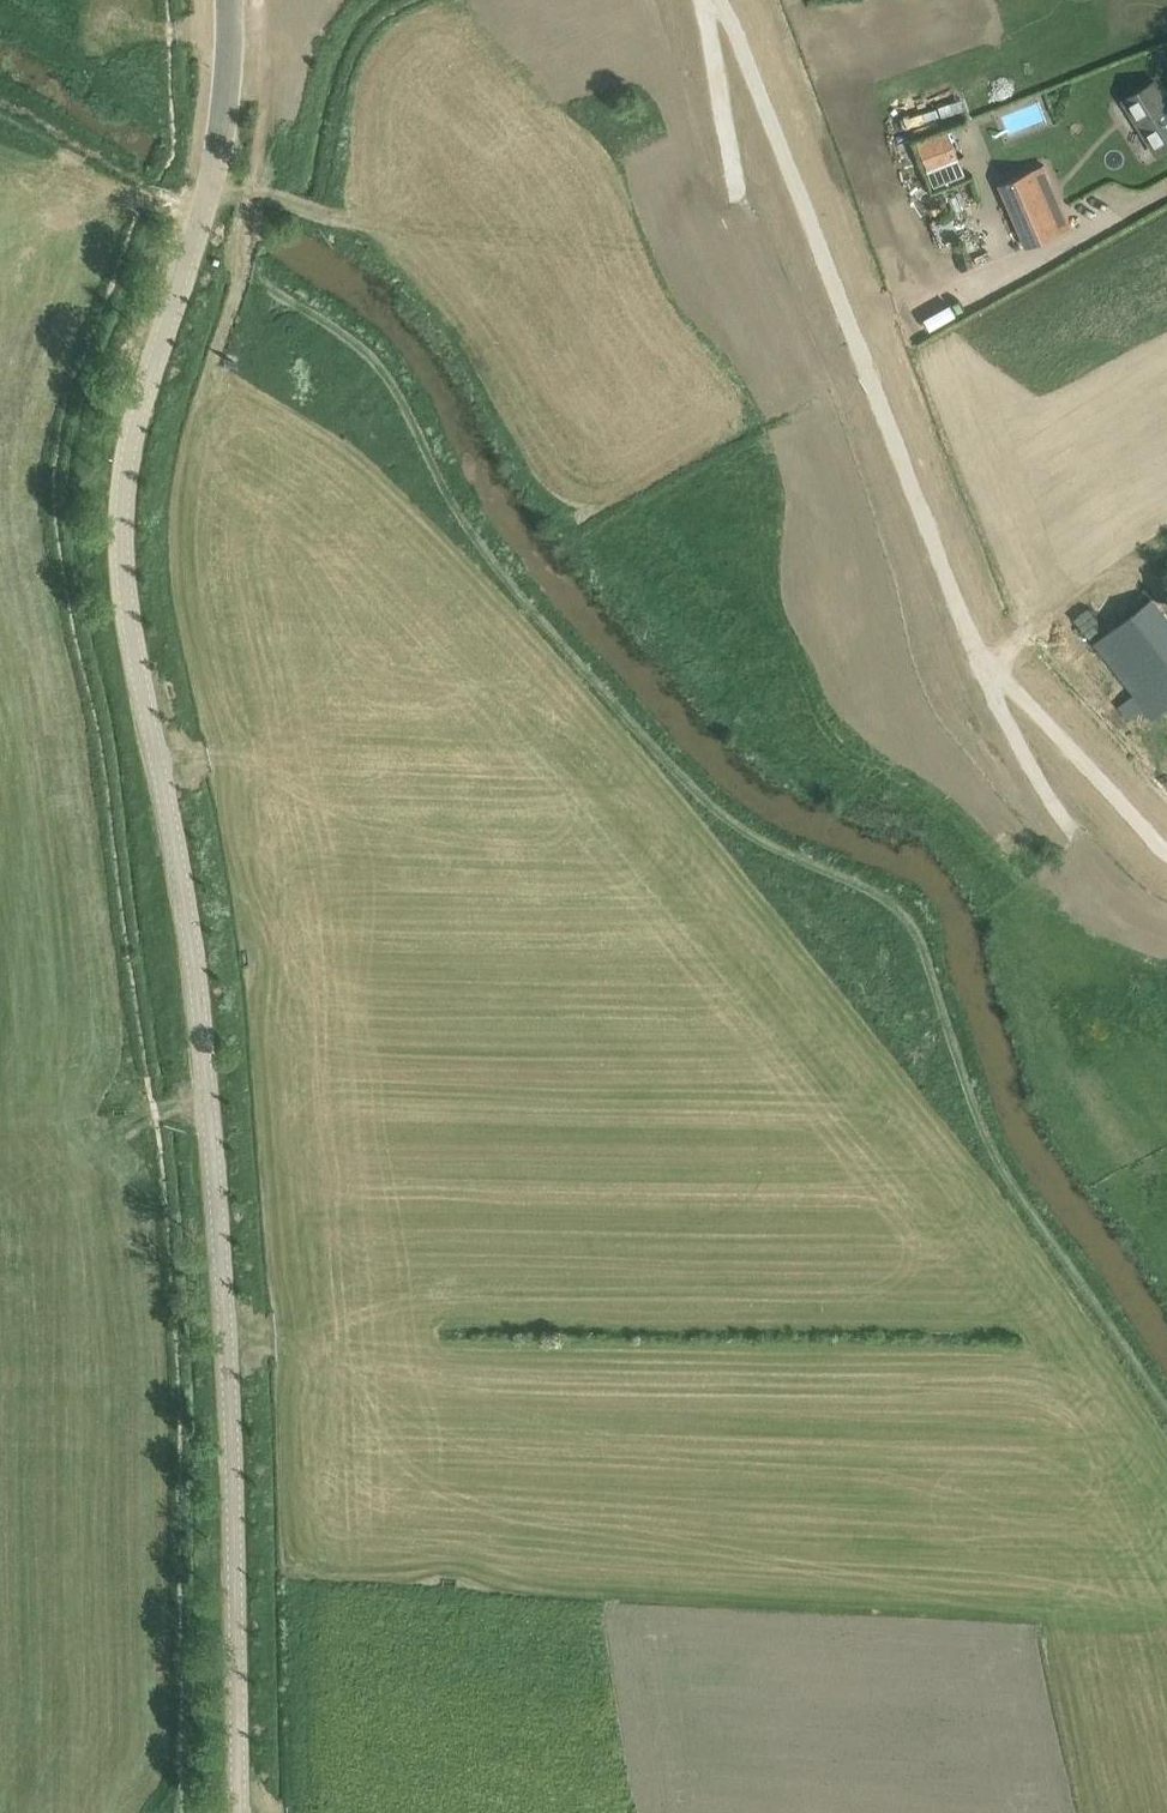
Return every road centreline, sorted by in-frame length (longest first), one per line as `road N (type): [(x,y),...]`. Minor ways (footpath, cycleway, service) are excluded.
road 1 (unclassified): [(240,1812),(233,1434),(218,1193),(191,934),(131,621),(123,506),(132,446),(225,120),(224,0)]
road 2 (track): [(1166,849),(975,650),(781,150),(713,0)]
road 3 (track): [(251,194),(273,64)]

